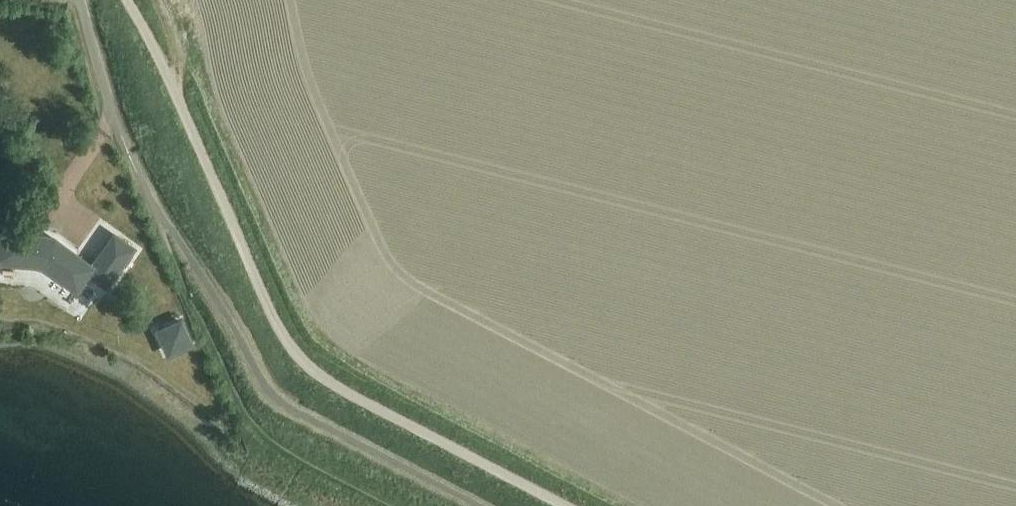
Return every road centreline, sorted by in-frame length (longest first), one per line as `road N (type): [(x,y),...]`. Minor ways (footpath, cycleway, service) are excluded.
road 1 (track): [(126,0),(284,332),(319,372),(565,505)]

